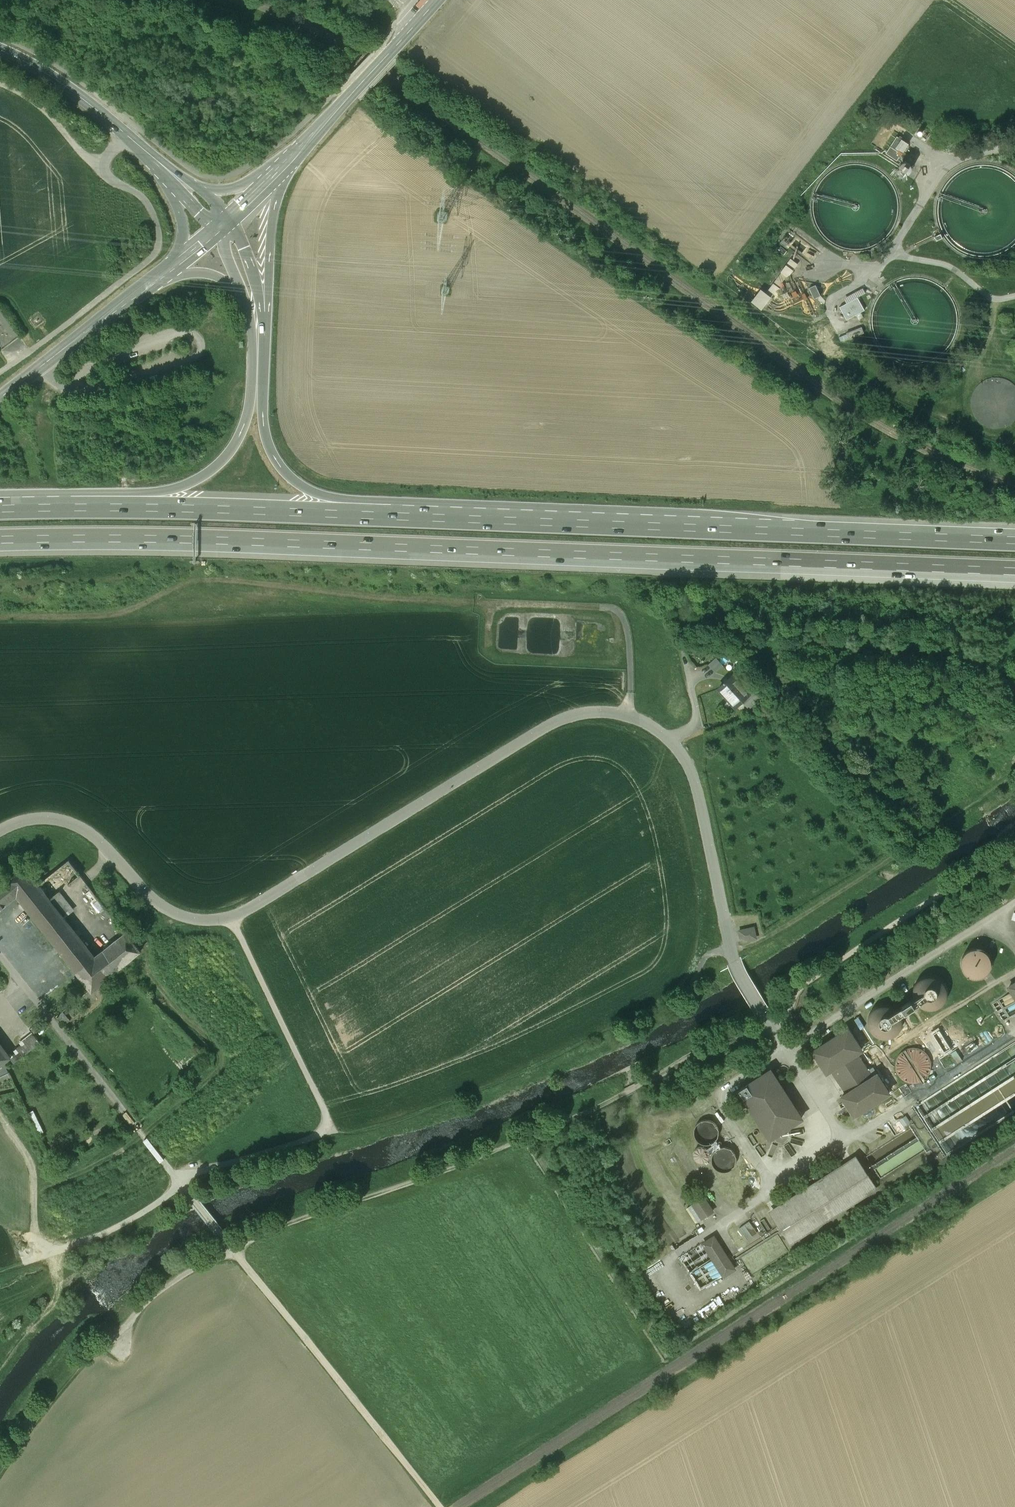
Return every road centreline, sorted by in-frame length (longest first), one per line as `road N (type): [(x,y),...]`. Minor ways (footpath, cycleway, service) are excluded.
road 1 (motorway): [(0,540),(262,542),(1014,572)]
road 2 (motorway): [(1014,540),(391,514)]
road 3 (motorway): [(241,289),(252,330),(251,393),(232,449),(187,484),(71,508)]
road 4 (track): [(235,1250),(440,1506)]
road 5 (motorway): [(391,514),(71,508)]
road 6 (track): [(0,372),(158,246),(157,218),(140,193),(96,167)]
road 7 (track): [(966,807),(732,956)]
road 8 (motorway): [(391,514),(307,489),(275,461),(262,424),(265,328)]
road 9 (track): [(231,920),(329,1128)]
road 10 (secondary): [(283,164),(438,0)]
road 11 (secondary): [(164,274),(0,399)]
road 12 (secondary): [(0,51),(64,85),(158,162)]
road 13 (track): [(183,1183),(130,1222),(66,1249),(32,1247)]
road 14 (motorway): [(265,328),(283,164)]
road 15 (track): [(329,1128),(183,1183)]
road 16 (track): [(235,1250),(171,1279),(117,1336)]
road 17 (track): [(96,167),(52,115),(0,82)]

